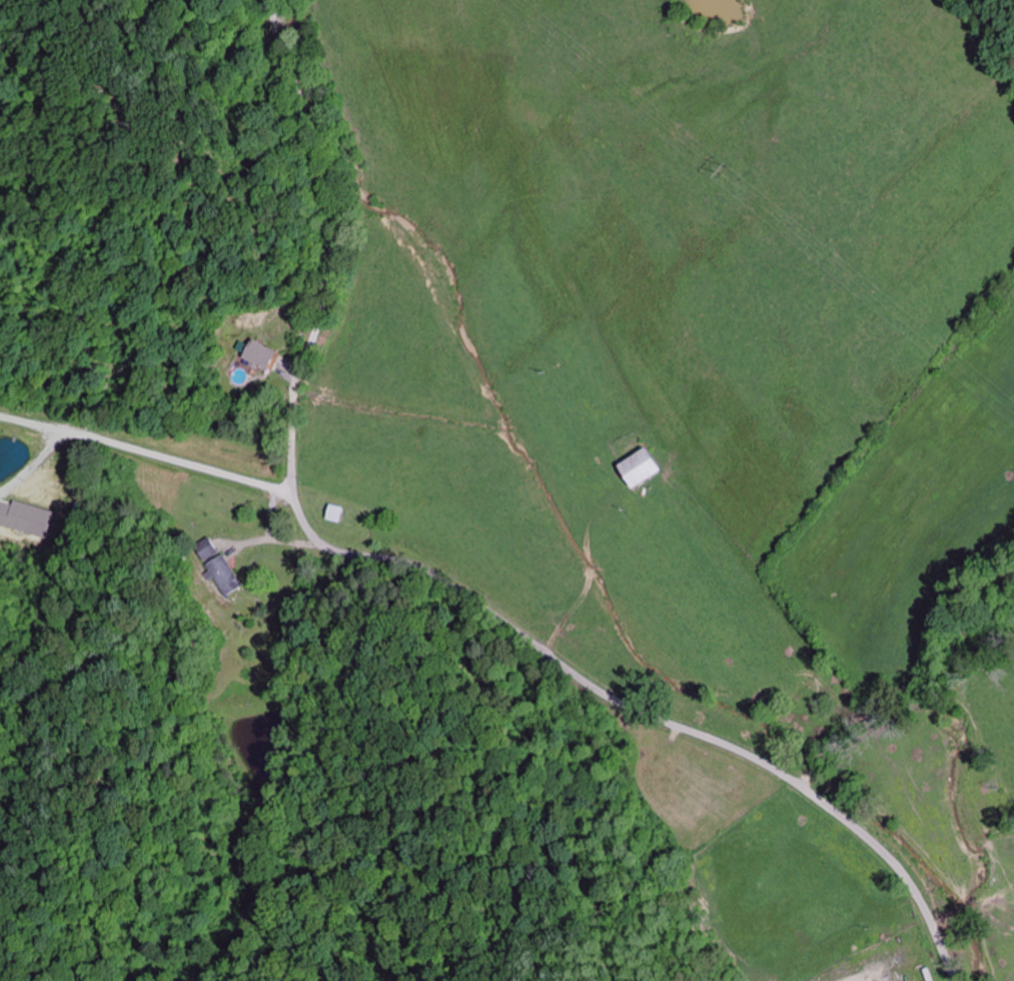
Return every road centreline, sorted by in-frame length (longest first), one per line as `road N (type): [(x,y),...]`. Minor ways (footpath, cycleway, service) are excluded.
road 1 (residential): [(955,980),(907,883),(867,840),(774,768),(603,698),(425,569),(313,536),(295,496),(294,400),(322,315),(331,232),(307,110),(280,38),(278,0)]
road 2 (residential): [(295,496),(159,457)]

